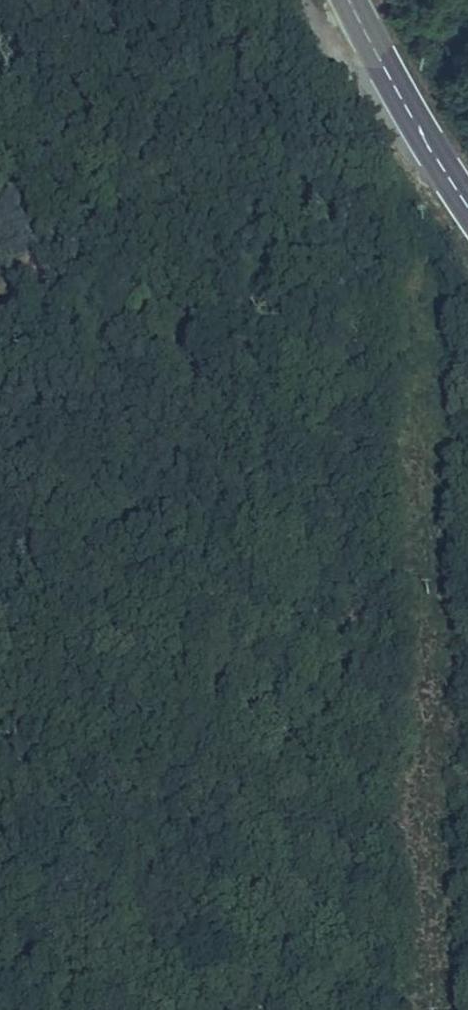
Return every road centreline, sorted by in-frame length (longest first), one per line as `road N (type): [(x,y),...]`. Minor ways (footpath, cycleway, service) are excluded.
road 1 (secondary): [(467,203),(350,0)]

